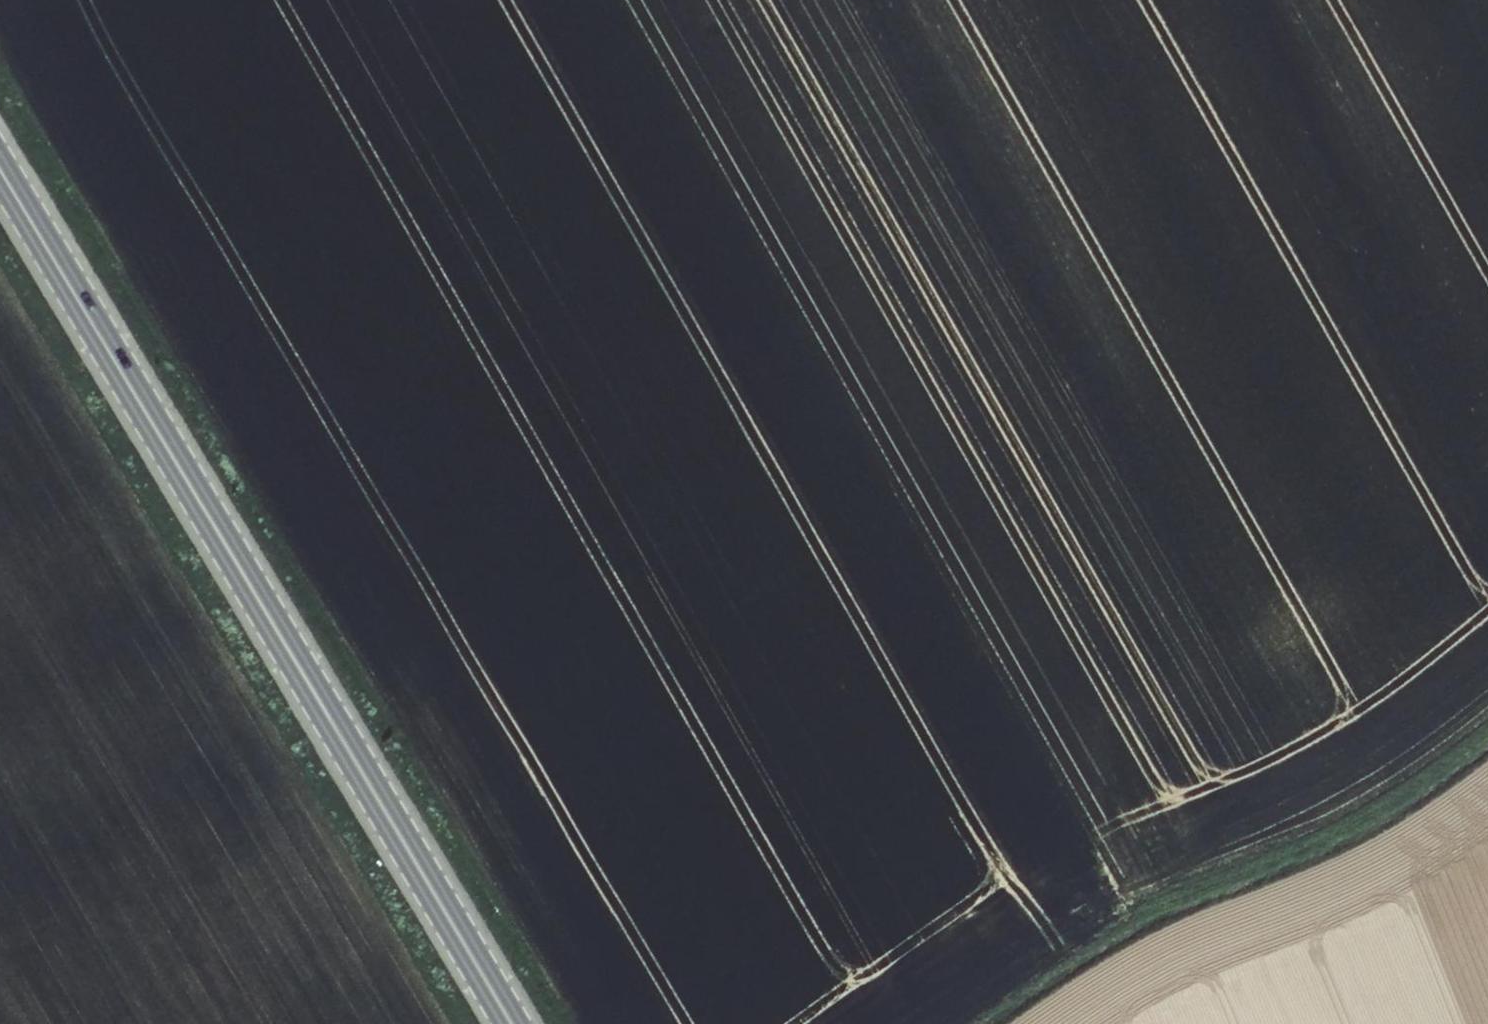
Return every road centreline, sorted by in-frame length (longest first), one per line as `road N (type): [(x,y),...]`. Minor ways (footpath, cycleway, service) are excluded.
road 1 (secondary): [(0,167),(511,1023)]

